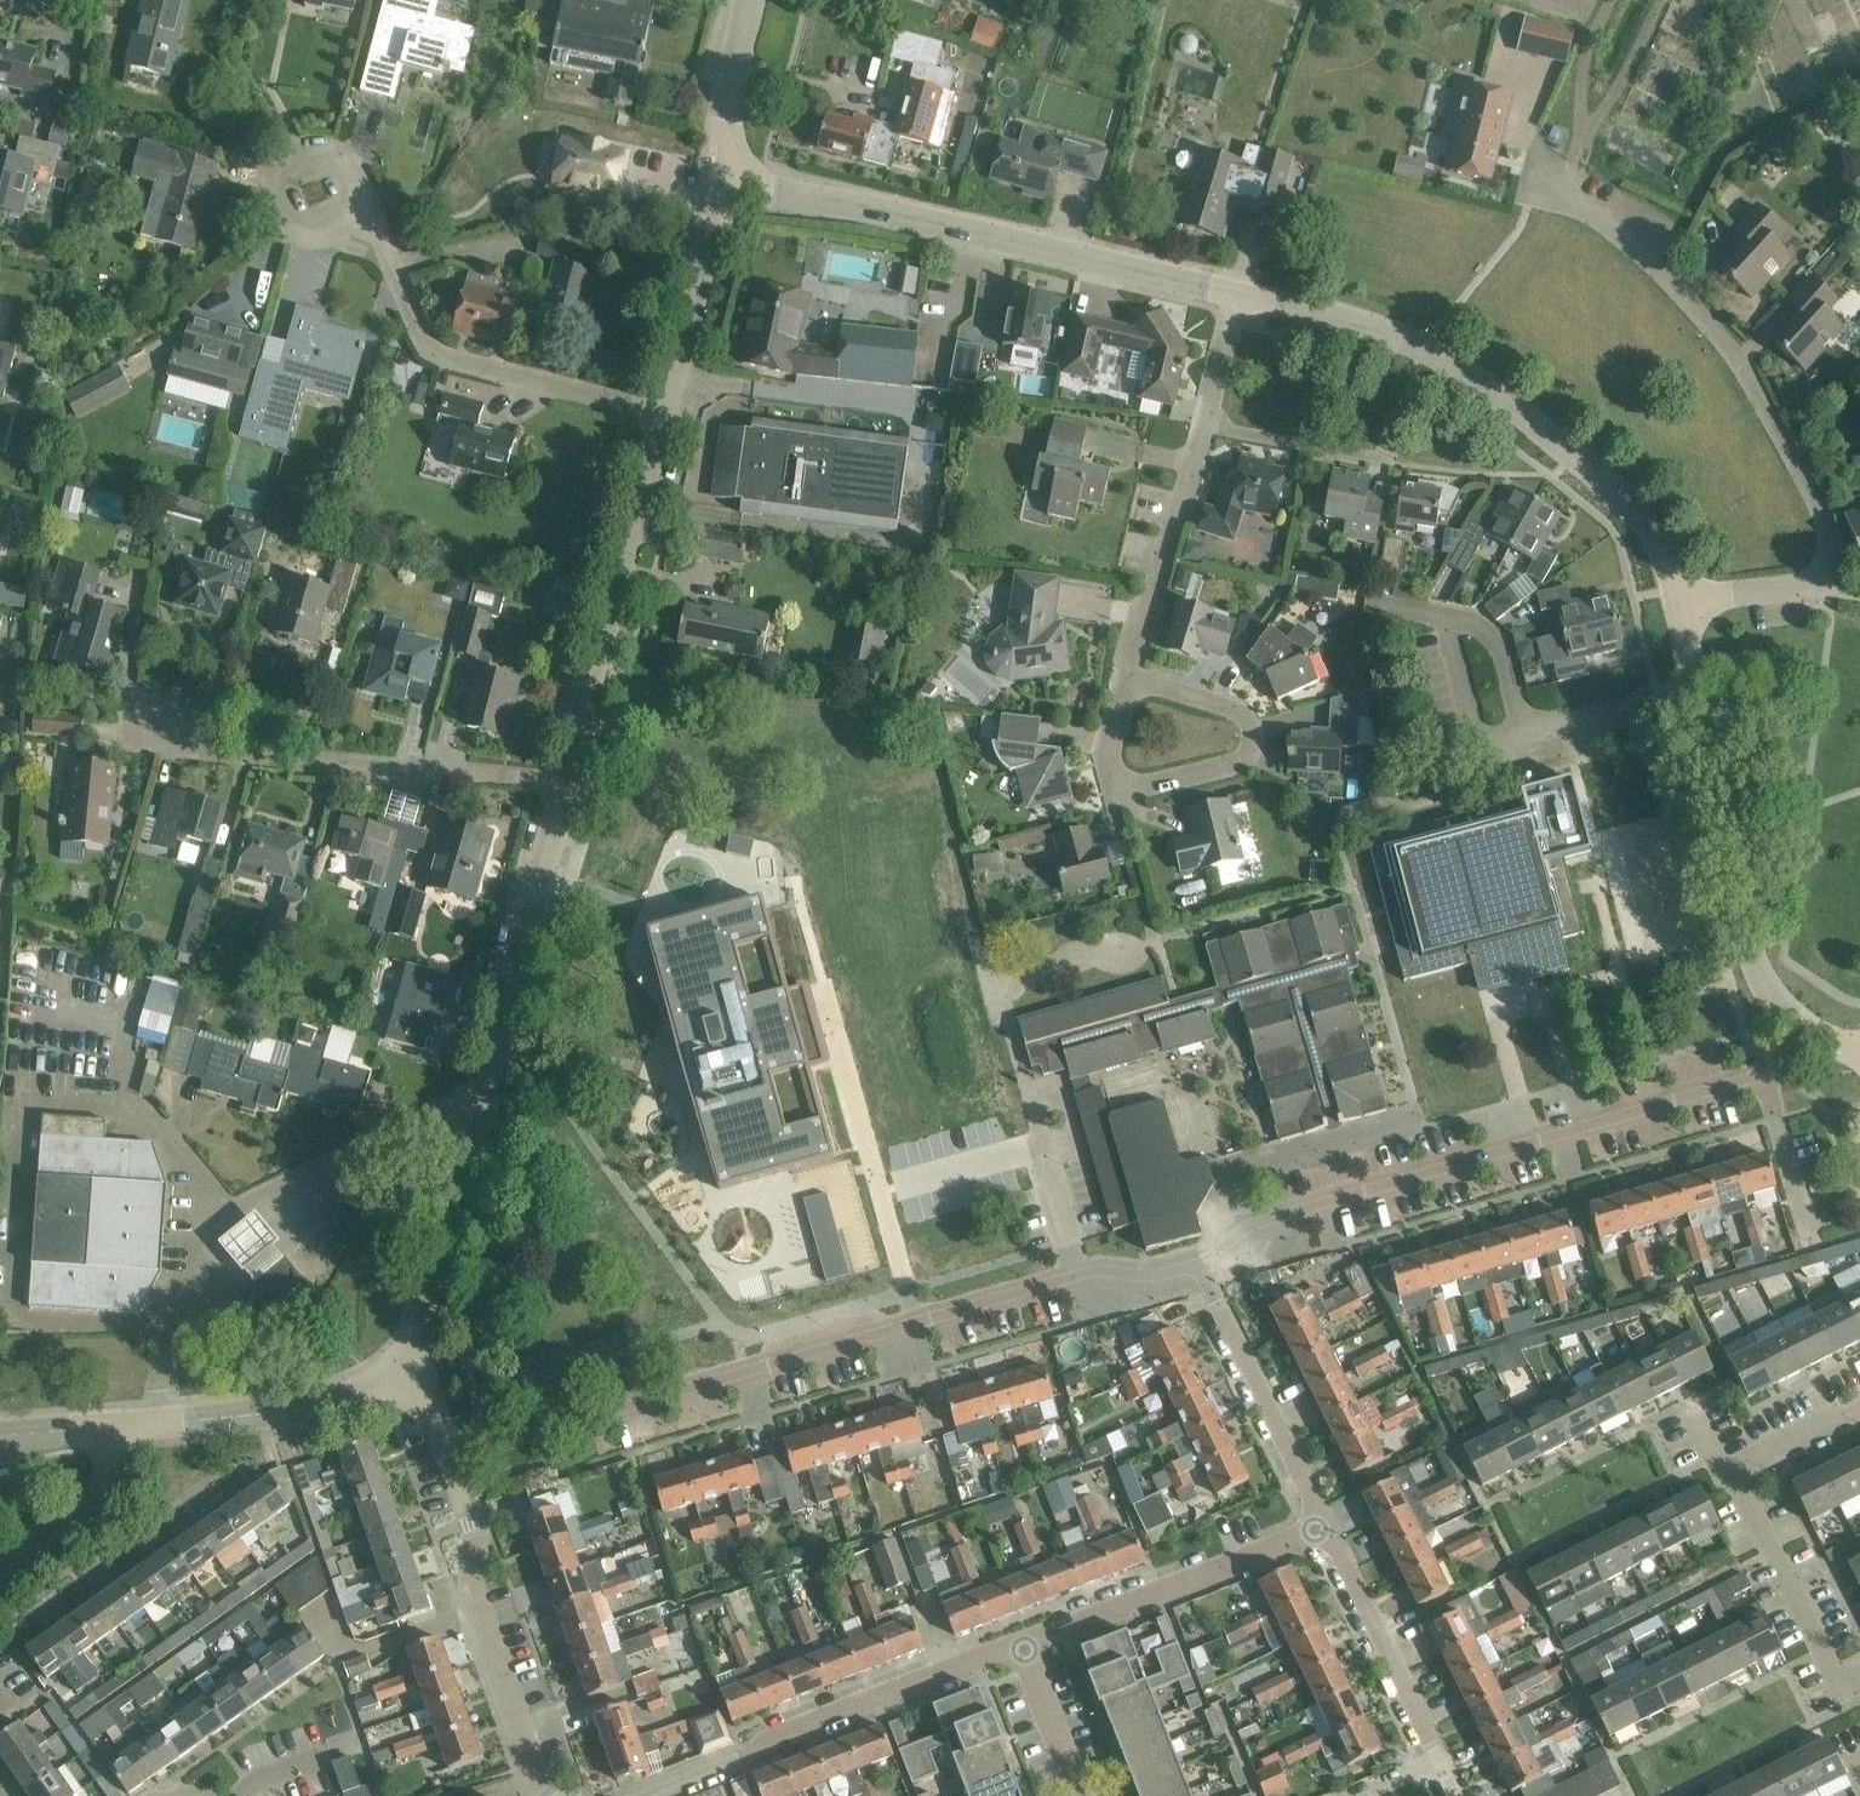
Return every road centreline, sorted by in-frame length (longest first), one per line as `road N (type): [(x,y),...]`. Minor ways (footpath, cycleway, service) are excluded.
road 1 (residential): [(448,1455),(1097,1268),(1153,1276),(1196,1263)]
road 2 (residential): [(1196,1263),(1252,1224),(1777,1069),(1803,1027)]
road 3 (residential): [(410,1378),(564,779)]
road 4 (tertiary): [(1680,602),(1664,552),(1627,500),(1470,374),(1337,314),(1238,292)]
road 5 (tertiary): [(1238,292),(865,205),(782,195),(741,167)]
road 6 (tertiary): [(1803,1027),(1782,1010),(1750,955),(1680,602)]
road 7 (residential): [(641,1795),(1020,1642)]
road 8 (residential): [(564,779),(202,749),(170,717)]
road 9 (residential): [(1128,678),(1238,292)]
road 10 (residential): [(663,413),(439,355),(419,330),(383,244),(355,211)]
road 11 (residential): [(564,779),(663,413)]
road 12 (residential): [(553,1795),(536,1778),(479,1614),(469,1580),(477,1537),(448,1455)]
road 13 (residential): [(1826,584),(1828,527),(1767,407),(1734,351),(1669,281)]
road 14 (residential): [(1020,1642),(1325,1525)]
road 15 (residential): [(1128,678),(1235,710),(1246,718),(1246,748),(1237,761),(1153,784),(1133,784),(1113,770),(1110,752)]
road 16 (unclassified): [(410,1378),(294,1408),(107,1426)]
road 17 (residential): [(1325,1525),(1456,1795)]
road 18 (residential): [(1196,1263),(1325,1525)]
road 19 (residential): [(355,211),(336,232),(294,234),(273,213),(270,184),(284,159),(324,150),(353,172),(359,197)]
road 20 (residential): [(663,413),(724,194),(741,167)]
road 21 (residential): [(1859,1682),(1832,1668),(1733,1470)]
road 22 (residential): [(0,1573),(104,1480),(107,1426)]
road 23 (tertiary): [(741,167),(728,140),(726,108),(753,0)]
road 24 (unclassified): [(1669,281),(1595,213),(1566,195),(1535,189)]
road 25 (residential): [(1020,1642),(1079,1795)]
road 26 (residential): [(1680,602),(1826,584)]
road 27 (residential): [(1733,1470),(1859,1404)]

